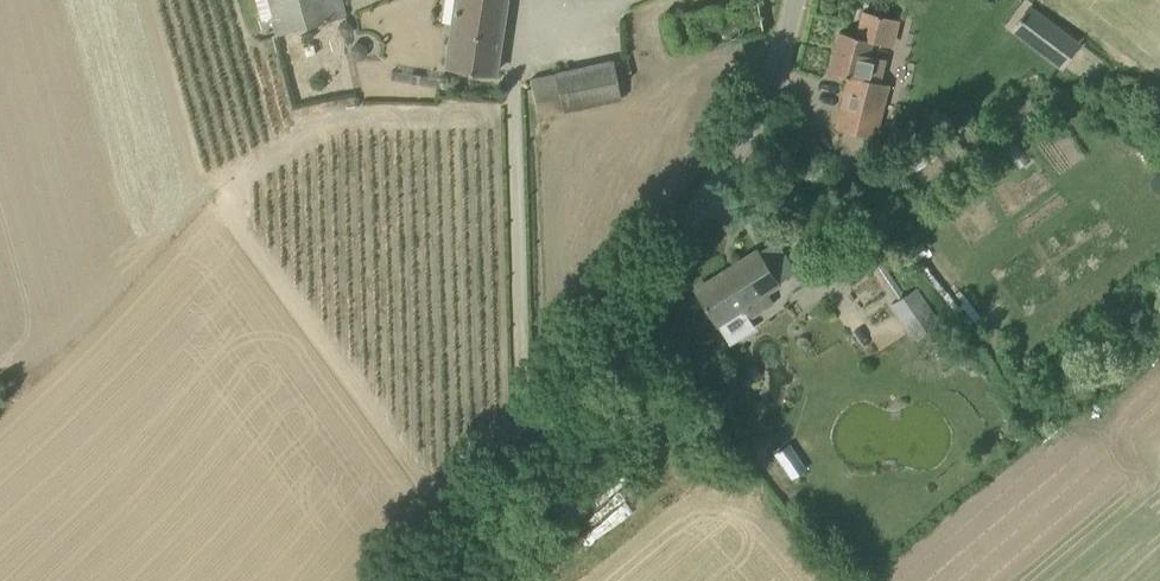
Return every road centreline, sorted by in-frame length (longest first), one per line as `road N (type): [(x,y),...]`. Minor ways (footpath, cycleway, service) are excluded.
road 1 (unclassified): [(420,580),(552,437),(729,188),(765,119),(793,0)]

